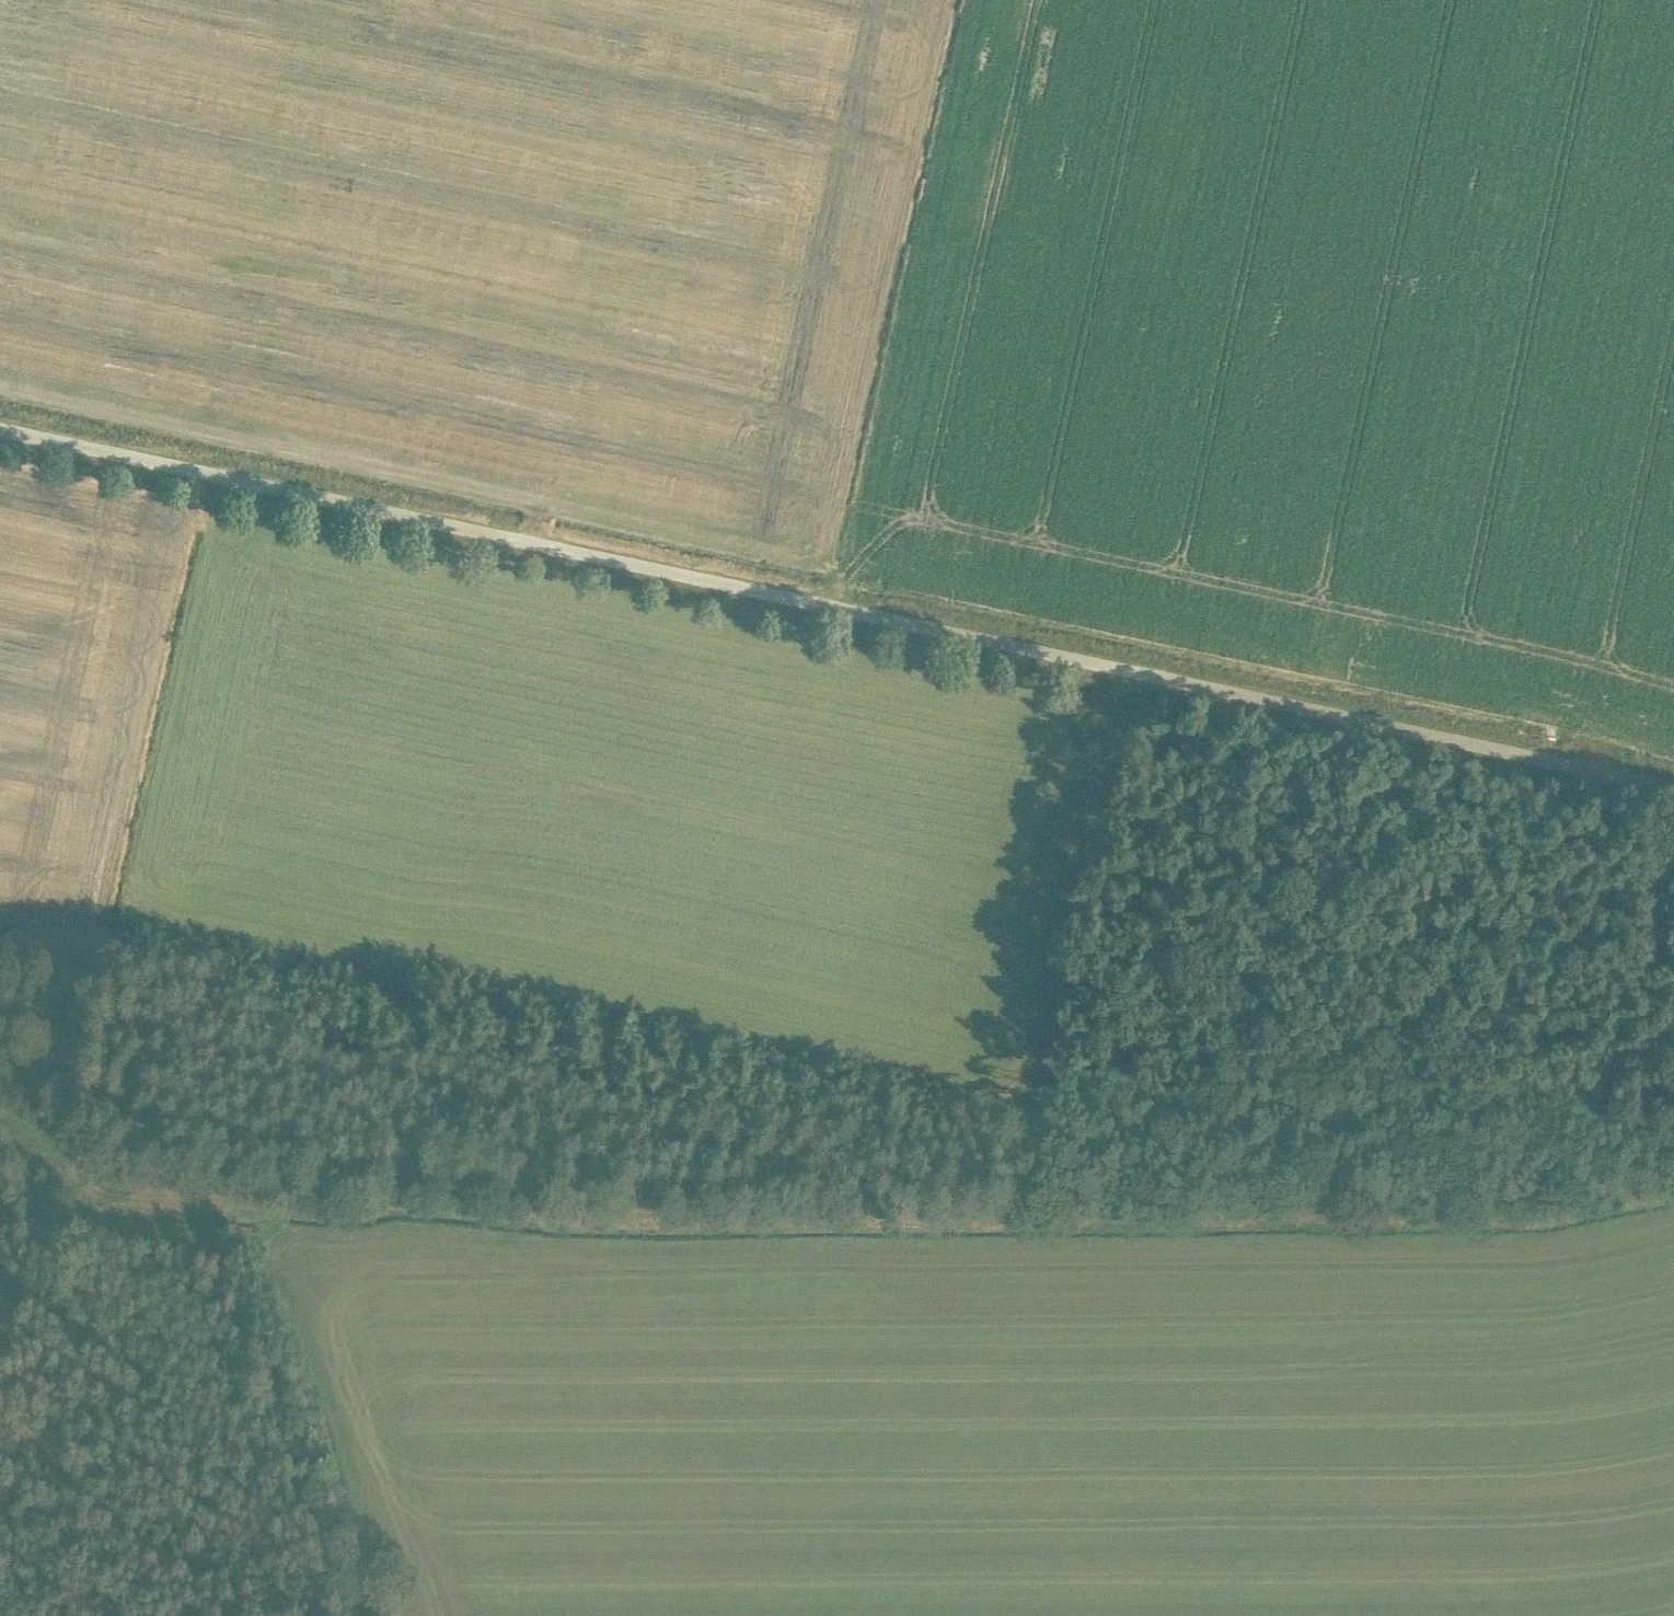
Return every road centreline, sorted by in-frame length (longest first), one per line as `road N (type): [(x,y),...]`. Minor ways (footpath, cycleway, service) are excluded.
road 1 (unclassified): [(1673,786),(0,428)]
road 2 (track): [(267,1221),(92,1208),(0,1122)]

